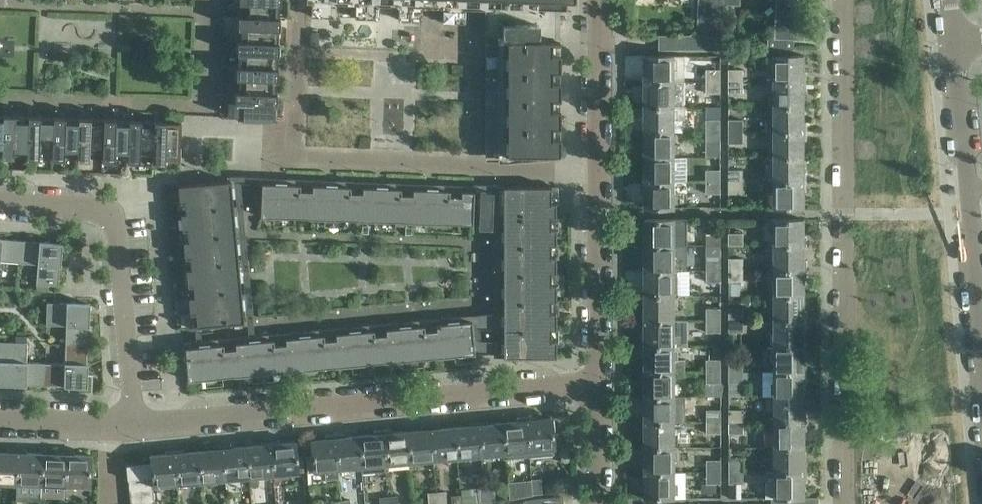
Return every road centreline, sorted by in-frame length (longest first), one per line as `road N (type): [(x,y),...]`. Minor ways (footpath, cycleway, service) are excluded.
road 1 (residential): [(846,503),(845,0)]
road 2 (residential): [(132,426),(598,385)]
road 3 (residential): [(598,385),(598,0)]
road 4 (residential): [(132,426),(116,245),(79,204),(0,200)]
road 5 (unclassified): [(969,186),(957,42)]
road 6 (unclassified): [(981,323),(969,186)]
road 7 (residential): [(0,422),(132,426)]

